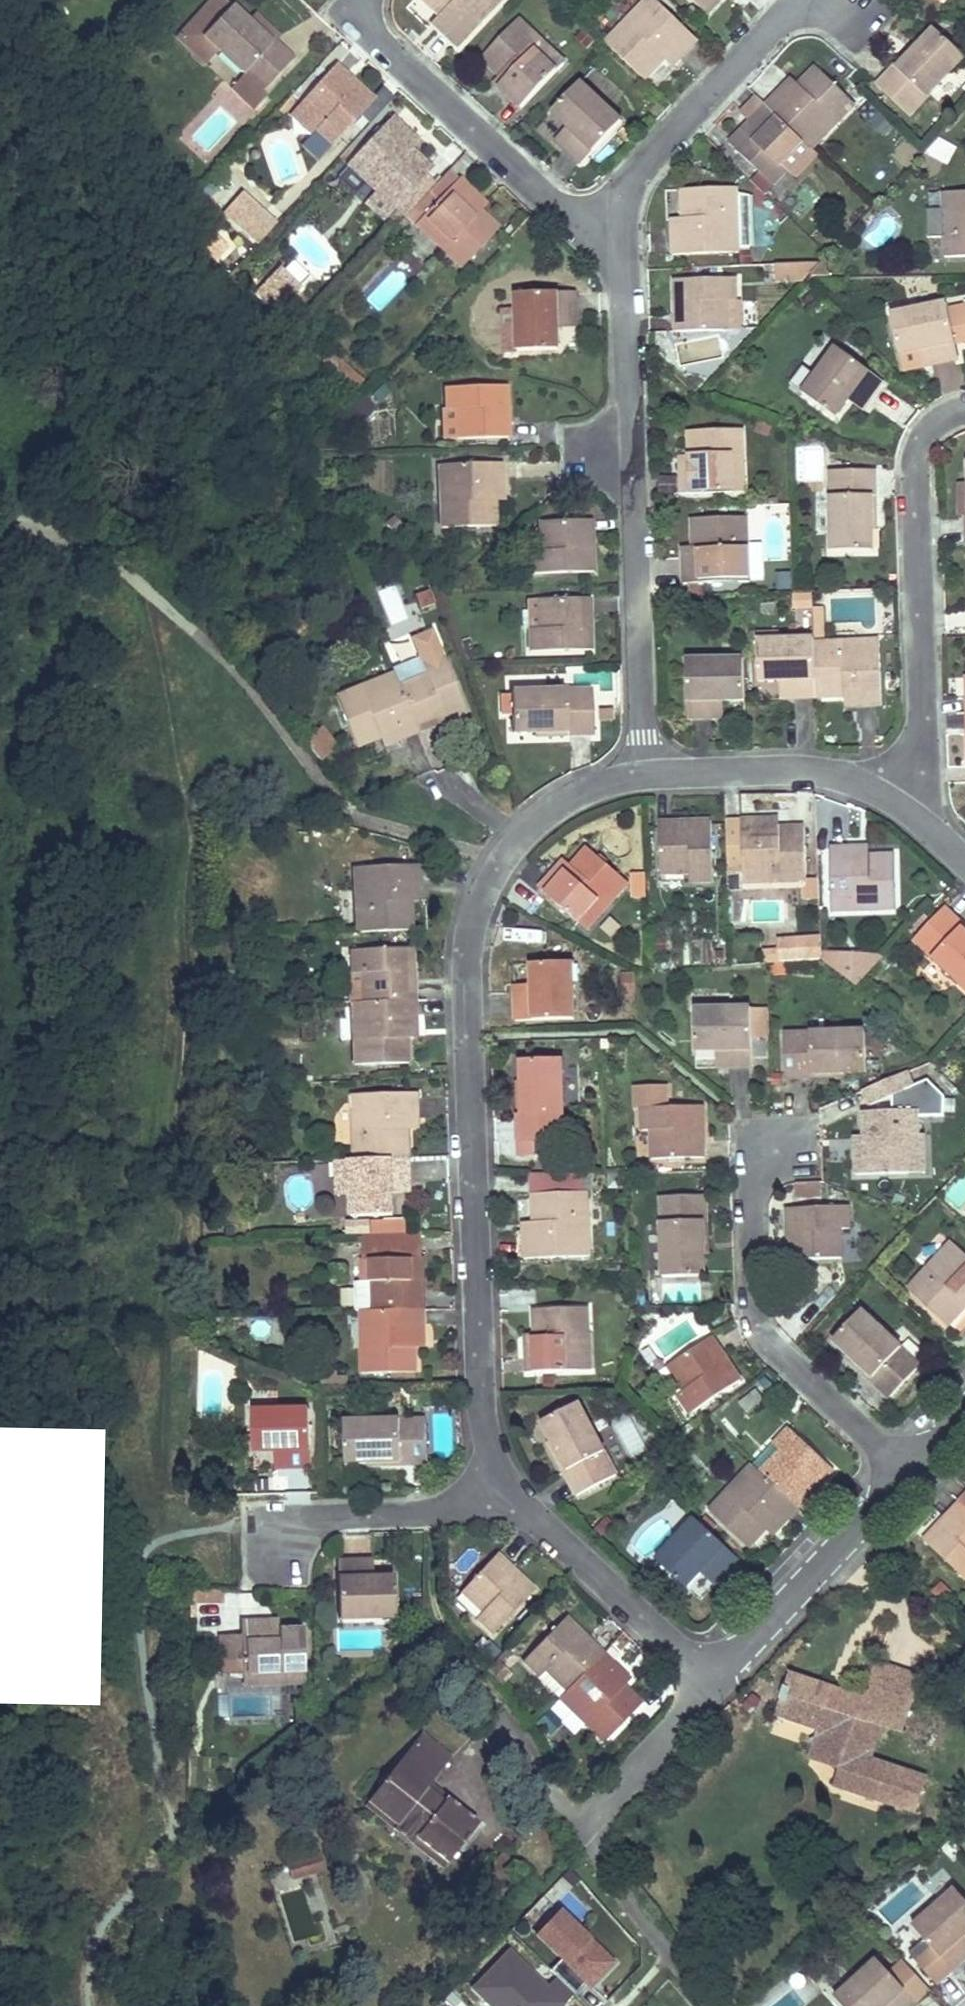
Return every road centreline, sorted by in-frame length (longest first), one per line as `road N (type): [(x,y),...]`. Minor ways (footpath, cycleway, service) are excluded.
road 1 (residential): [(822,0),(766,35),(643,167),(620,214),(642,774)]
road 2 (residential): [(514,1495),(493,1452),(482,1392),(469,945),(491,875),(522,831),(589,786),(642,774)]
road 3 (residential): [(717,1688),(589,1821),(587,1835),(600,1869),(711,2005)]
road 4 (residential): [(964,1414),(717,1688)]
road 5 (residential): [(642,774),(834,773),(903,809),(964,860)]
road 6 (residential): [(717,1688),(514,1495)]
road 7 (residential): [(514,1495),(430,1510),(332,1514),(288,1531)]

